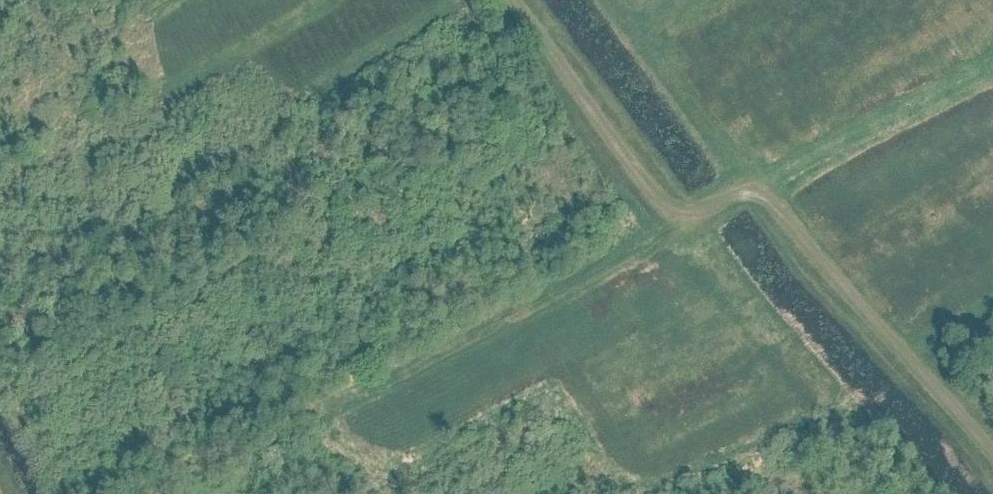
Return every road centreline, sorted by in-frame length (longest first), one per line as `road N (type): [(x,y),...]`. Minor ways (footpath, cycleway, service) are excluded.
road 1 (track): [(512,0),(649,194),(685,214),(739,194),(766,196),(992,456)]

